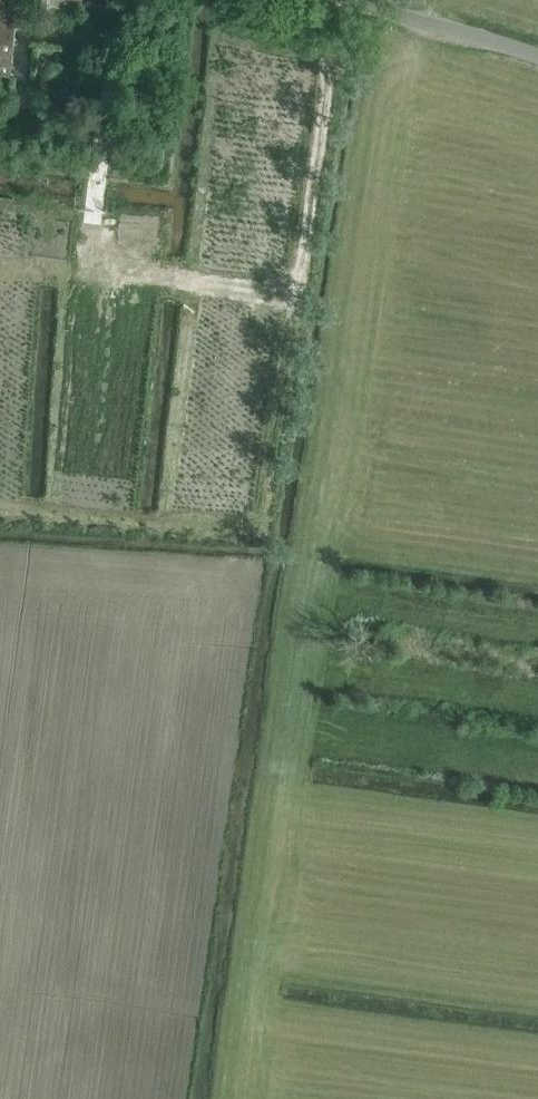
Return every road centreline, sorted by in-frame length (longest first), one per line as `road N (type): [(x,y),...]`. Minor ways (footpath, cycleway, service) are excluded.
road 1 (unclassified): [(537,56),(349,0)]

